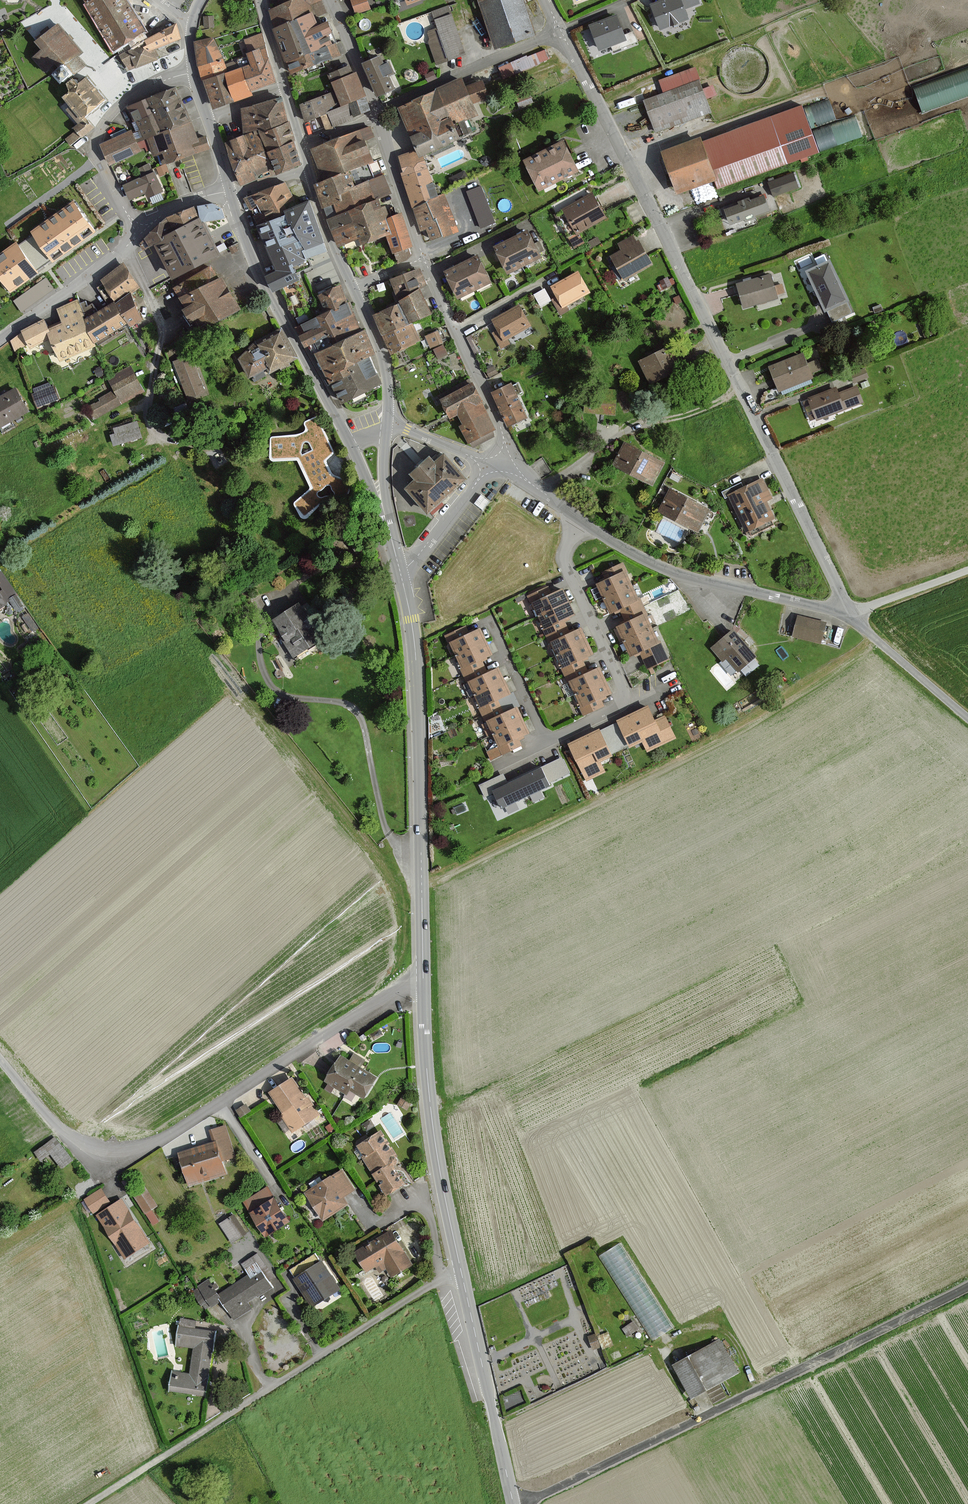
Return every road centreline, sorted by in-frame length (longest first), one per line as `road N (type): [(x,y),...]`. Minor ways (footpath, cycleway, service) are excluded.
road 1 (residential): [(859,611),(842,595),(561,31)]
road 2 (unclassified): [(424,978),(110,1171),(80,1154),(0,1057)]
road 3 (track): [(517,1503),(967,1288)]
road 4 (unclassified): [(90,1503),(461,1270)]
road 5 (tertiary): [(400,570),(416,675),(424,978)]
road 6 (residential): [(857,617),(665,569),(502,466)]
road 7 (tertiary): [(354,289),(327,229),(262,0)]
road 8 (tertiary): [(424,978),(432,1121),(461,1270)]
road 9 (tertiary): [(230,191),(267,290),(349,444)]
road 10 (tertiary): [(461,1270),(515,1503)]
road 11 (track): [(737,382),(713,405),(621,434),(540,490)]
road 12 (residential): [(502,466),(504,436),(423,259)]
road 13 (residential): [(195,73),(132,96),(98,138),(103,167),(139,230)]
road 14 (residential): [(561,31),(376,110)]
road 15 (residential): [(423,259),(376,110)]
road 16 (unclassified): [(857,617),(967,718)]
road 17 (residential): [(400,570),(491,463)]
road 18 (tertiary): [(388,422),(389,380),(354,289)]
road 19 (tertiary): [(195,73),(230,191)]

